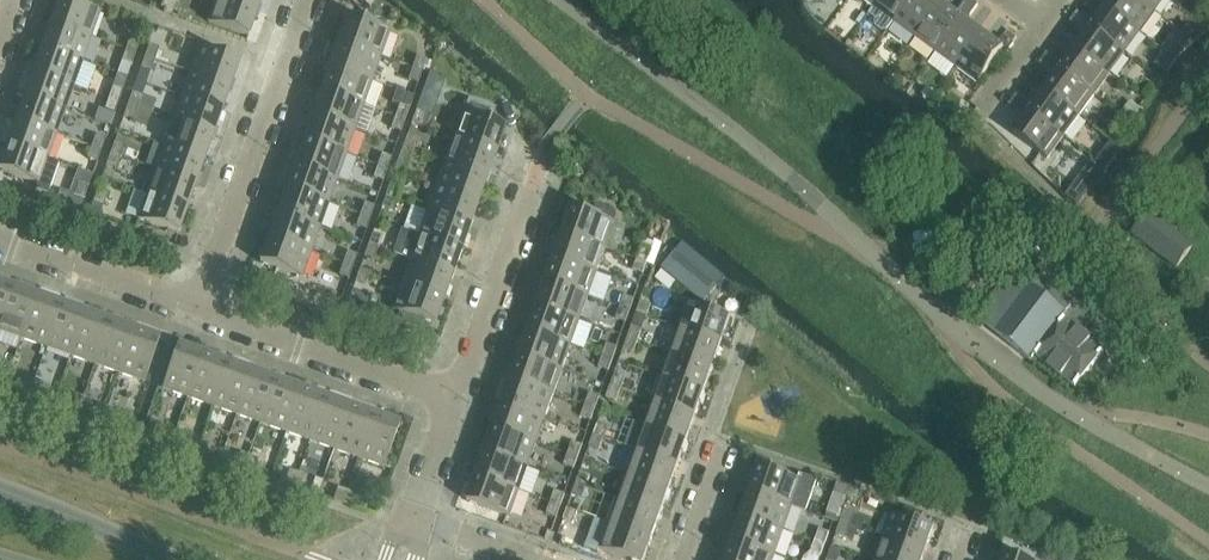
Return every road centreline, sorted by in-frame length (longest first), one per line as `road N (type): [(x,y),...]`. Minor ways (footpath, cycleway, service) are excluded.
road 1 (unclassified): [(1208,489),(1081,419),(919,307),(752,150),(549,0)]
road 2 (residential): [(199,306),(311,0)]
road 3 (residential): [(457,399),(199,306)]
road 4 (residential): [(457,399),(528,191)]
road 5 (residential): [(199,306),(0,235)]
road 6 (secondary): [(179,559),(0,489)]
road 7 (residential): [(415,521),(457,399)]
road 8 (residential): [(682,559),(725,439)]

